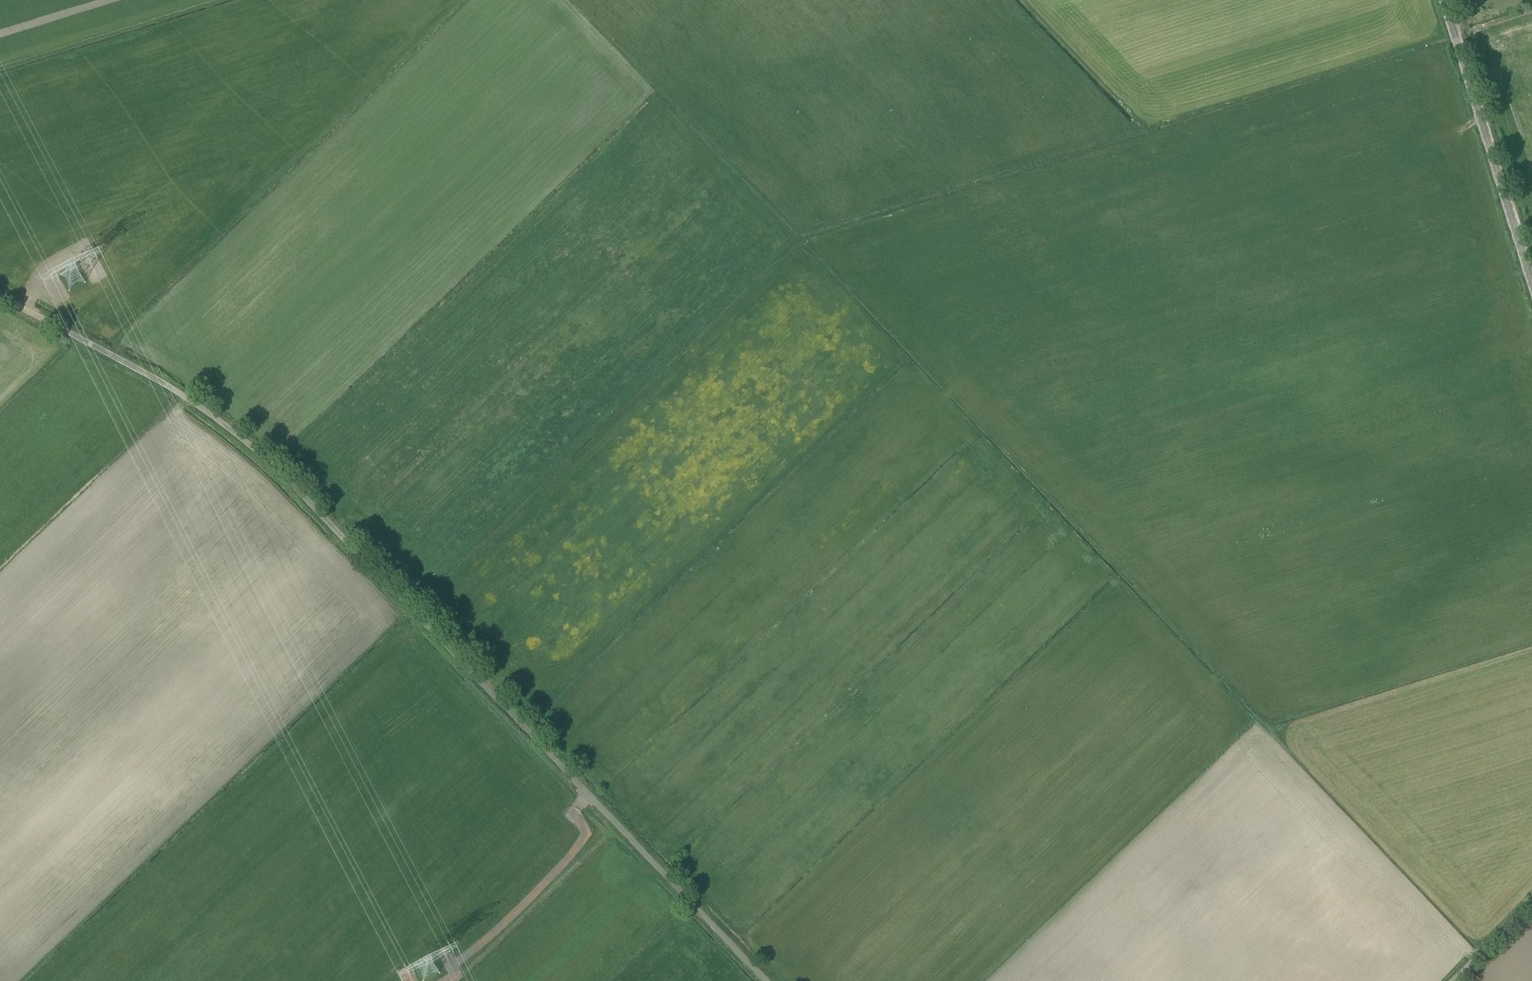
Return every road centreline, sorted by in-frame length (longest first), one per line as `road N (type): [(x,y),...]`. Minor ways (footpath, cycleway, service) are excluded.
road 1 (unclassified): [(770,980),(256,443),(172,379),(0,289)]
road 2 (unclassified): [(1531,288),(1443,0)]
road 3 (unclassified): [(1444,980),(1531,893)]

